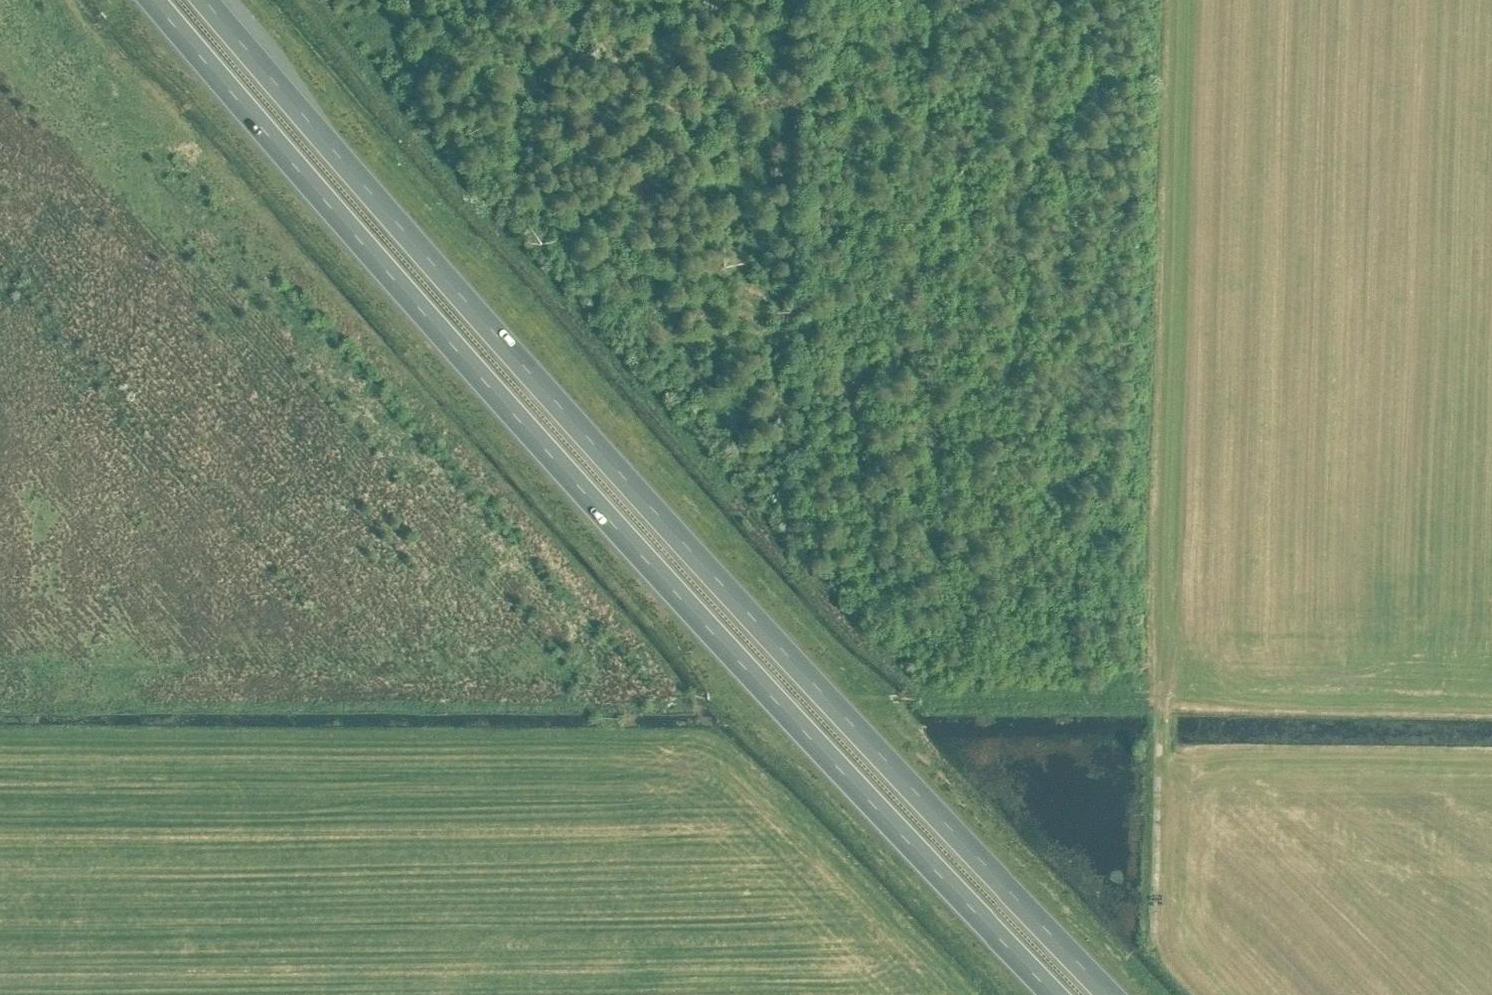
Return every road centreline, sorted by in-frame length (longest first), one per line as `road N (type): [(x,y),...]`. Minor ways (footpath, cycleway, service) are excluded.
road 1 (trunk): [(1112,994),(570,419),(207,0)]
road 2 (trunk): [(154,0),(547,452),(1055,994)]

